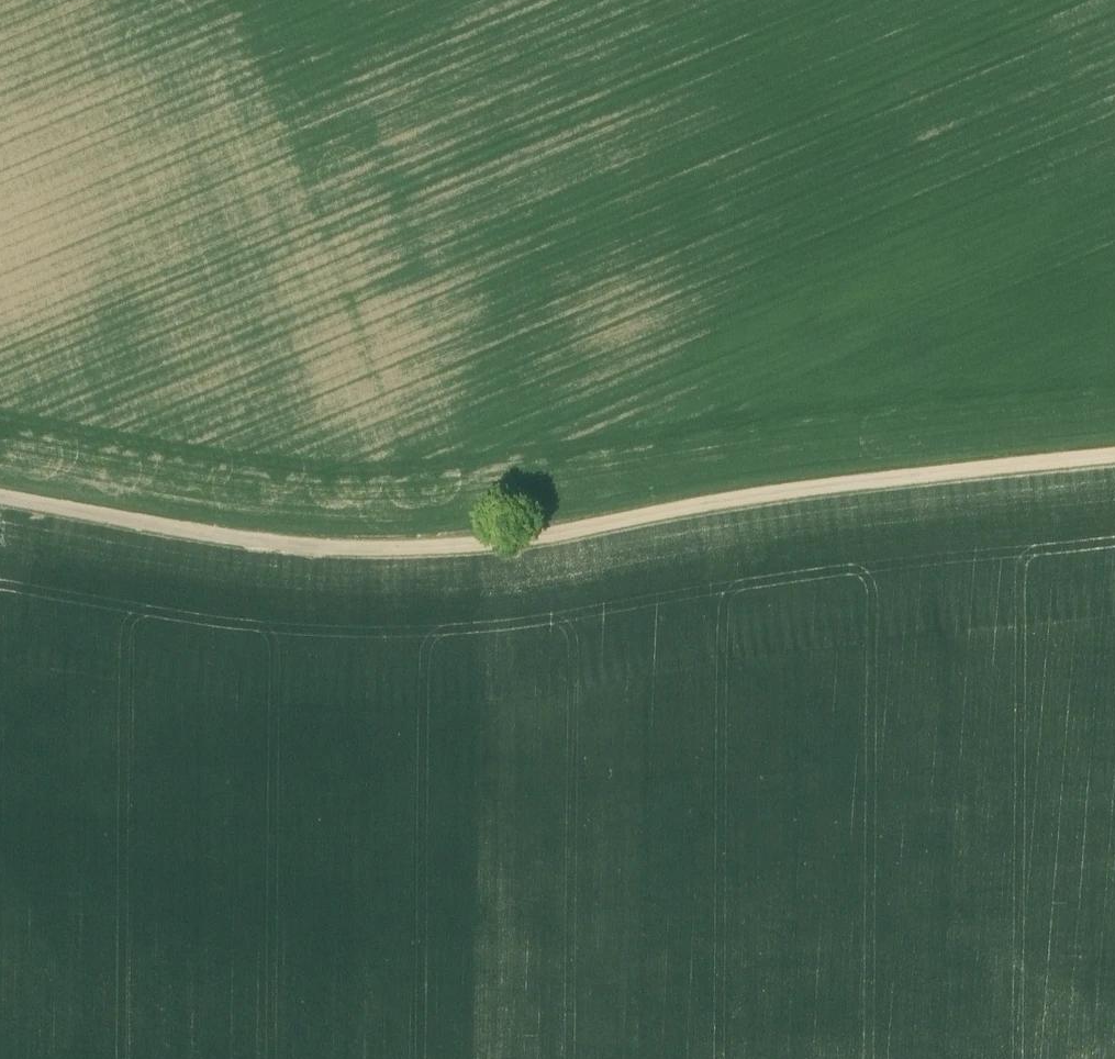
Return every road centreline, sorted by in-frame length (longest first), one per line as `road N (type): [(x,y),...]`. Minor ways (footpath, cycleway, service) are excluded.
road 1 (track): [(1114,455),(781,493),(503,540),(415,545),(260,540),(0,495)]

